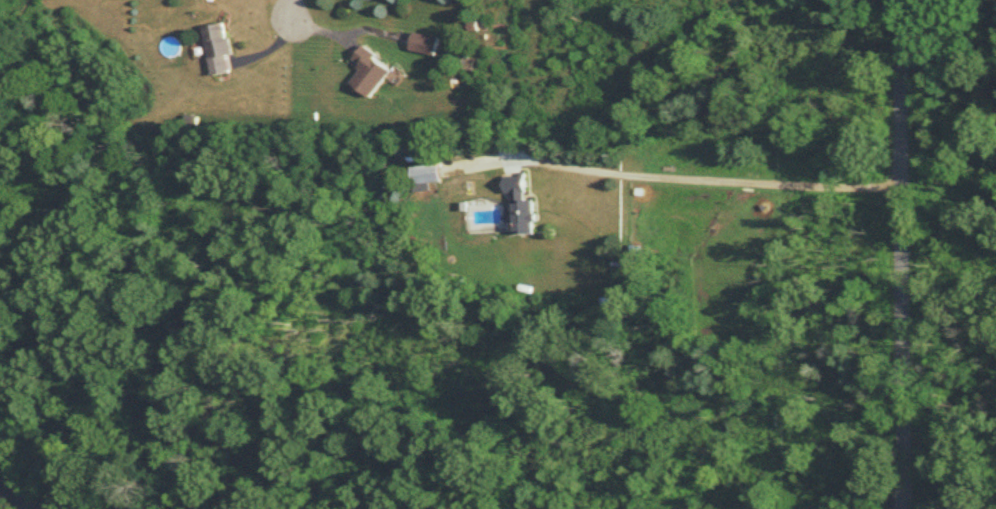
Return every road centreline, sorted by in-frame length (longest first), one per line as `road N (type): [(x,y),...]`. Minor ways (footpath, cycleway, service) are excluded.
road 1 (tertiary): [(905,508),(901,0)]

